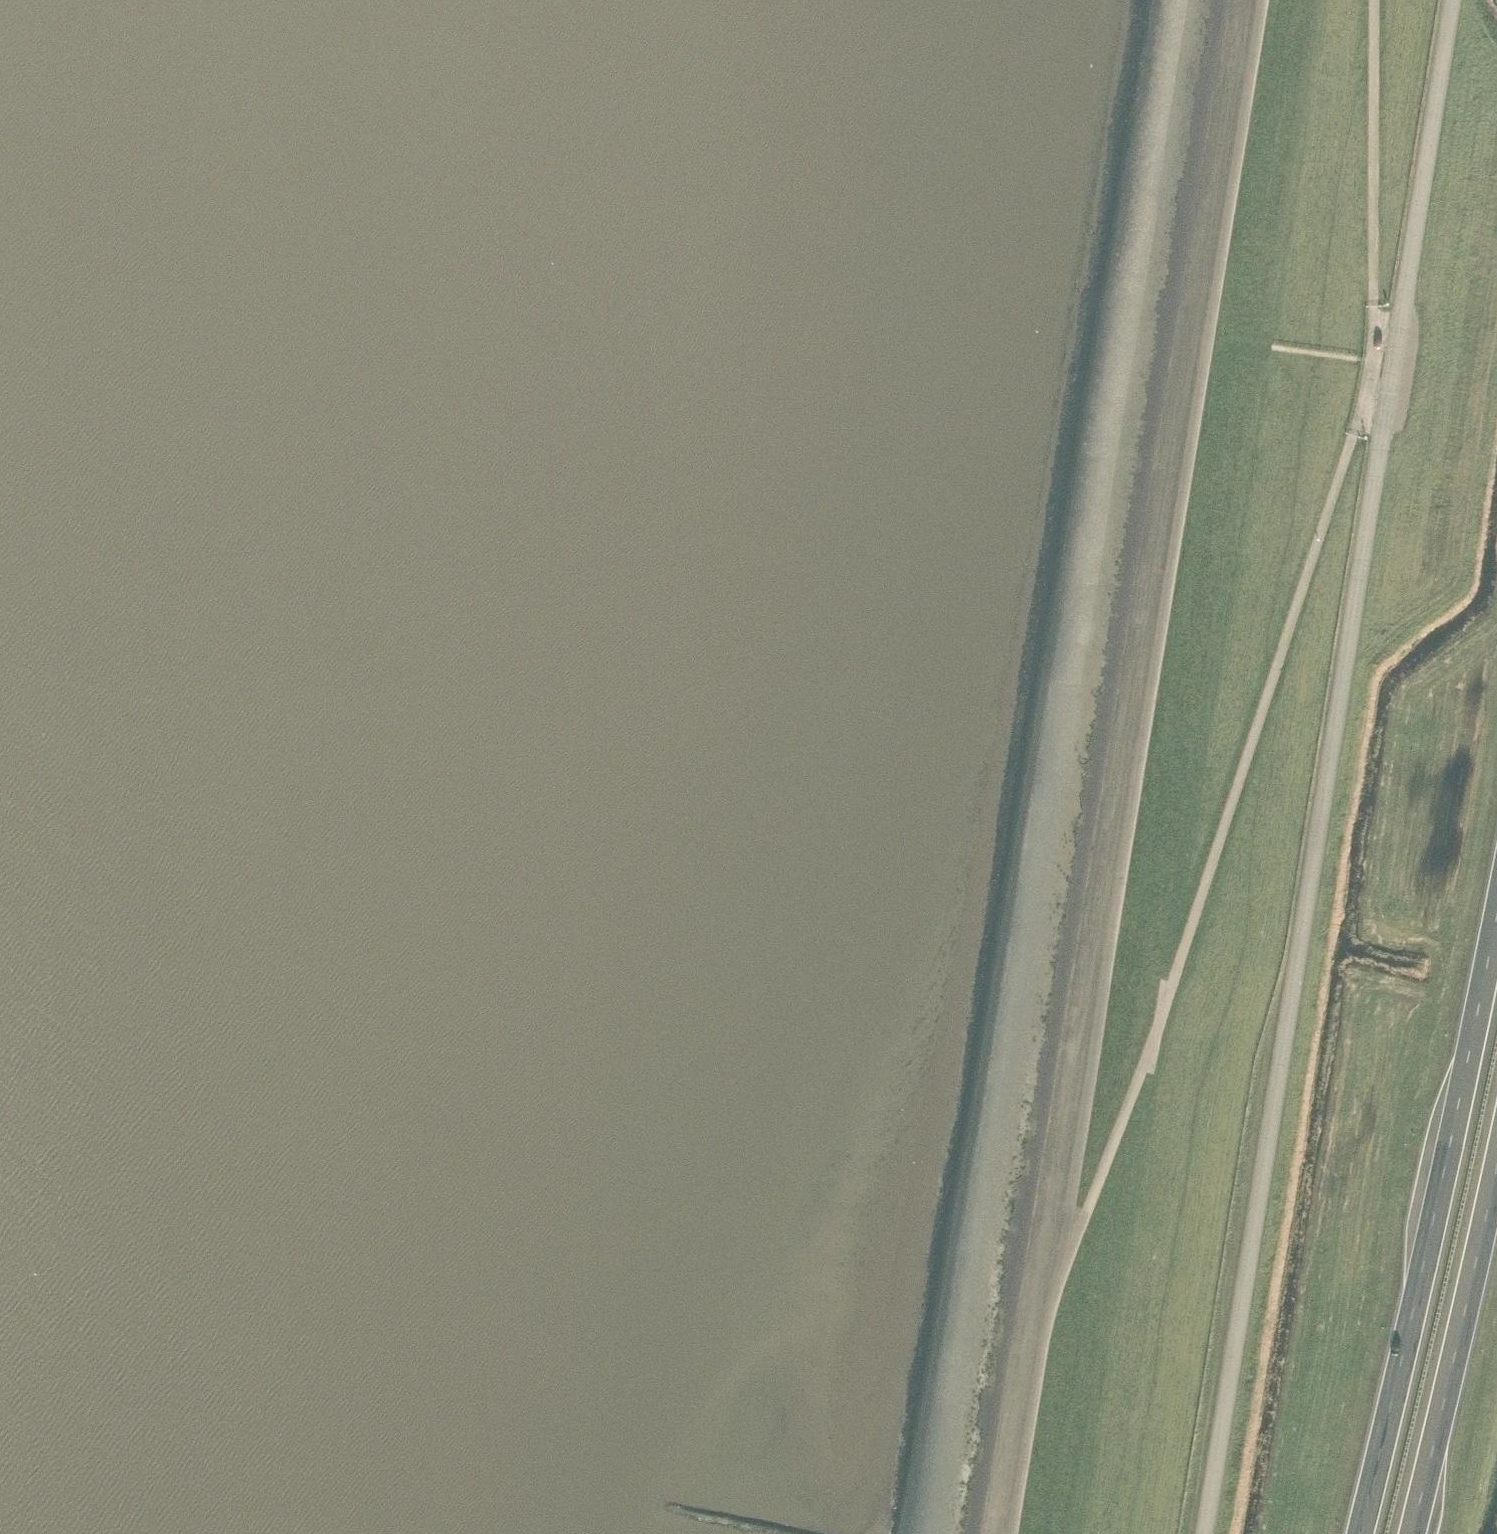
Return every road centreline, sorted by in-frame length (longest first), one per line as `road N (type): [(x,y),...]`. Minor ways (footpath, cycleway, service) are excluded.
road 1 (unclassified): [(1205,1533),(1445,0)]
road 2 (trunk): [(1496,874),(1360,1533)]
road 3 (trunk): [(1401,1533),(1496,1126)]

